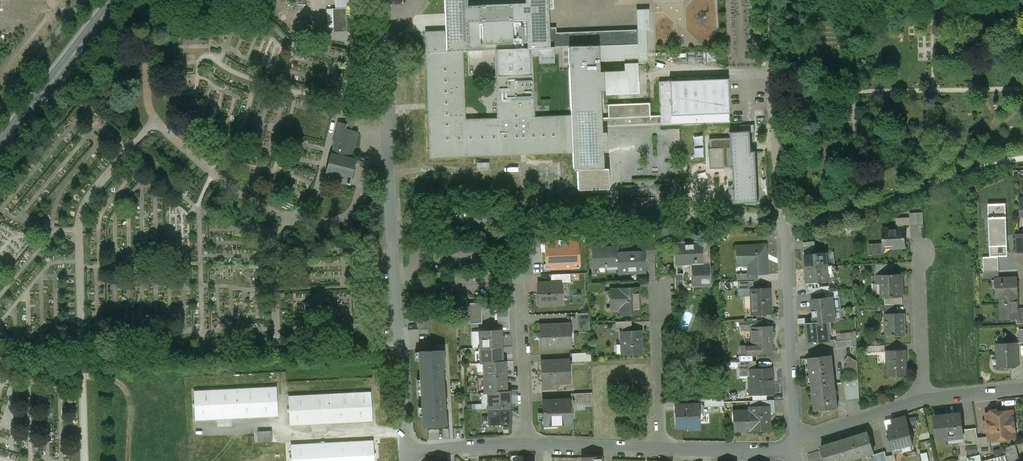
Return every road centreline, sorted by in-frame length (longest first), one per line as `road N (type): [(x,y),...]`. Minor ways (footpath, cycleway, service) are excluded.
road 1 (residential): [(405,453),(378,0)]
road 2 (residential): [(794,442),(783,225)]
road 3 (secondary): [(0,143),(116,0)]
road 4 (residential): [(526,443),(519,291)]
road 5 (residential): [(661,449),(659,298)]
road 6 (residential): [(924,397),(923,252)]
road 7 (residential): [(924,397),(794,442)]
road 8 (residential): [(661,449),(526,443)]
road 9 (residential): [(794,442),(774,451),(661,449)]
road 10 (residential): [(526,443),(405,453)]

